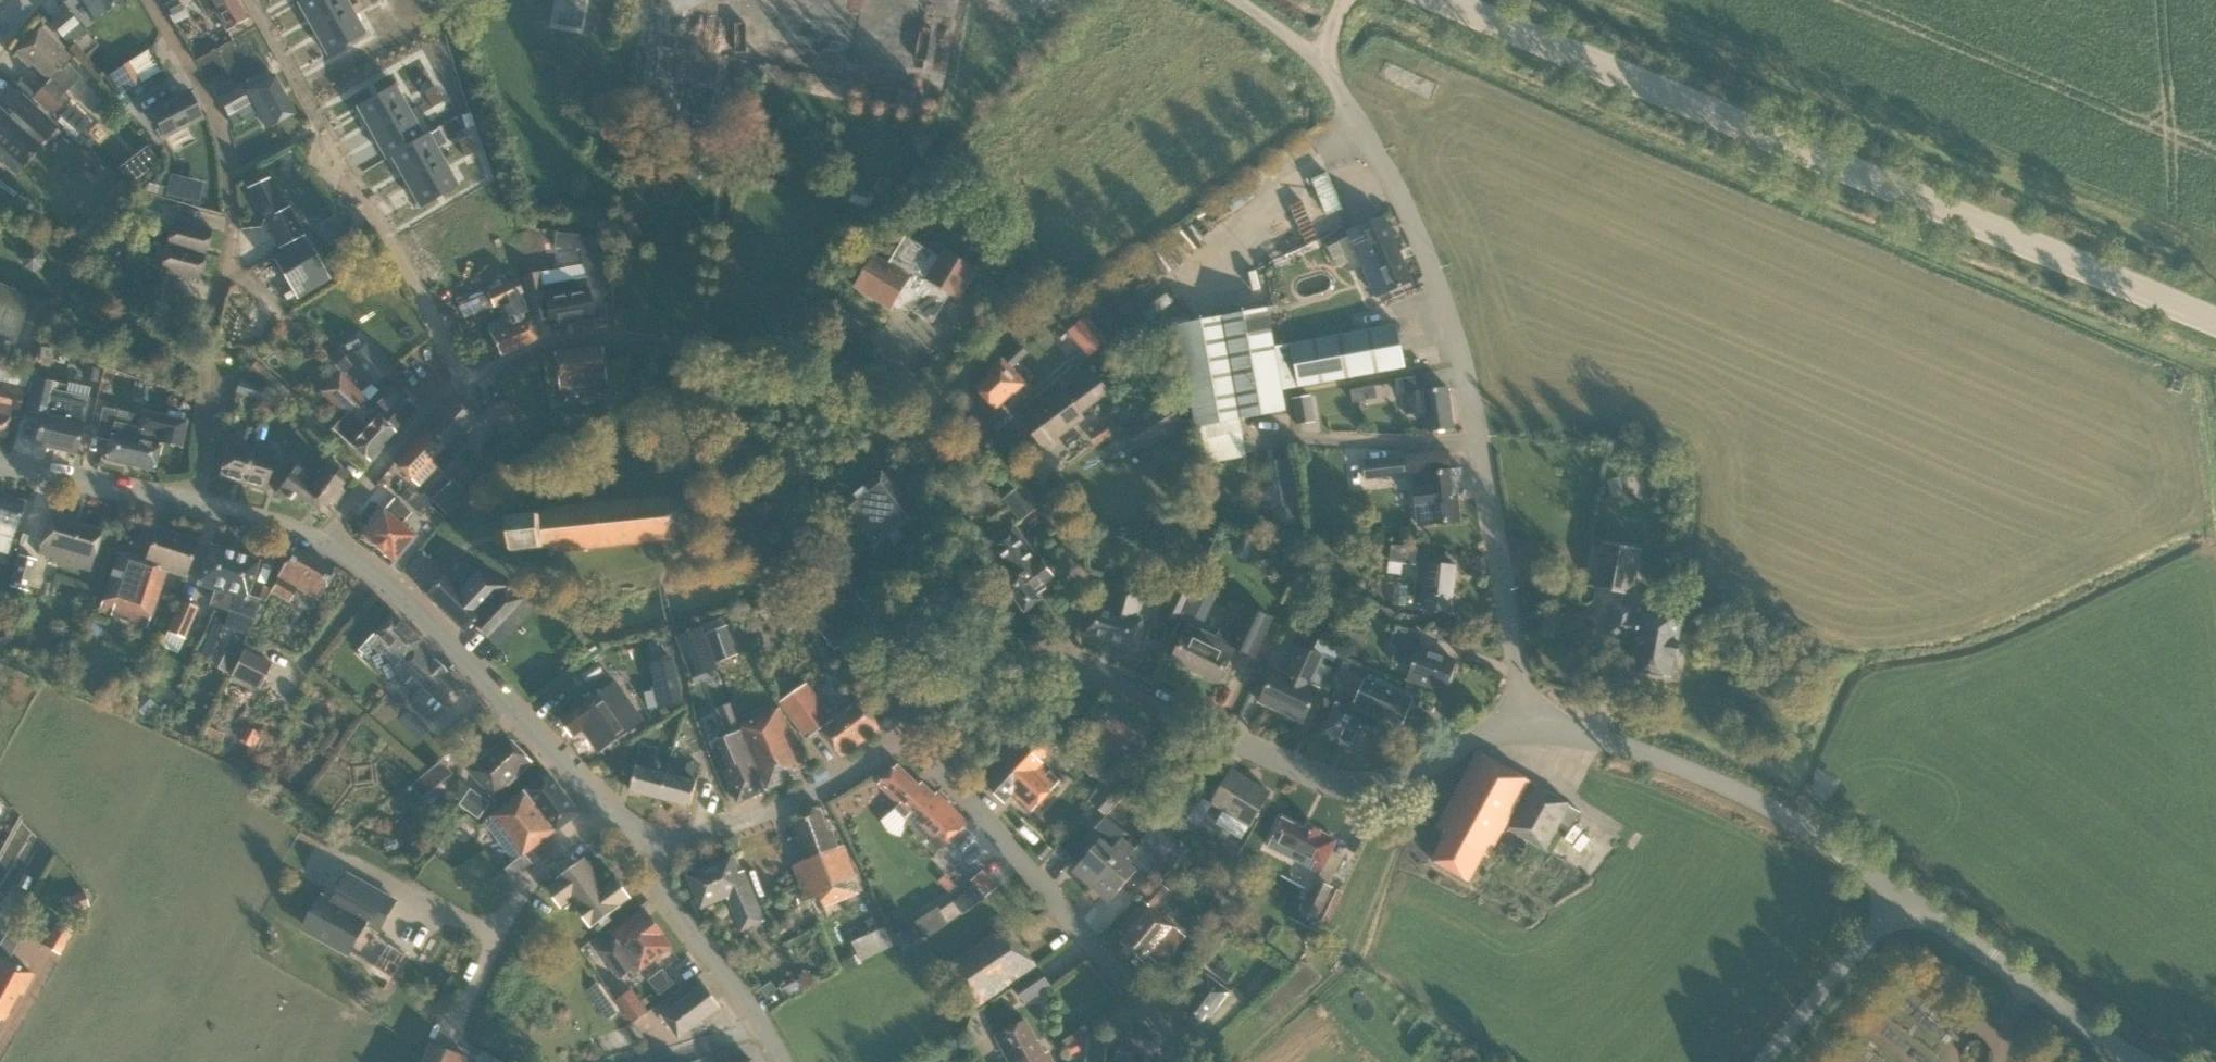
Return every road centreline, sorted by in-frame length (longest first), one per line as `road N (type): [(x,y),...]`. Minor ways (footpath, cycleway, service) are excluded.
road 1 (tertiary): [(2215,323),(1435,0)]
road 2 (residential): [(465,381),(538,348),(603,335),(845,364),(891,377),(970,421),(1063,520),(1075,555),(1074,593),(1059,660)]
road 3 (residential): [(1526,722),(1452,330),(1411,218),(1316,60)]
road 4 (residential): [(200,508),(206,358),(230,236),(225,150),(150,0)]
road 5 (unclassified): [(1059,660),(1348,790),(1388,786),(1482,733),(1526,722)]
road 6 (unclassified): [(319,541),(360,562),(406,600),(610,811),(653,835)]
road 7 (residential): [(251,0),(465,381)]
road 8 (residential): [(1173,1061),(1167,1034),(910,728)]
road 9 (unclassified): [(1526,722),(1608,741),(1721,783),(1905,898)]
road 10 (unclassified): [(1905,898),(2140,1061)]
road 11 (unclassified): [(653,835),(691,838),(815,791),(910,728)]
road 12 (residential): [(785,1061),(660,885),(653,835)]
road 13 (residential): [(319,541),(386,452),(465,381)]
road 14 (unclassified): [(1763,1061),(1905,898)]
road 15 (unclassified): [(0,463),(200,508)]
road 16 (unclassified): [(910,728),(980,670),(1059,660)]
road 17 (unclassified): [(200,508),(319,541)]

